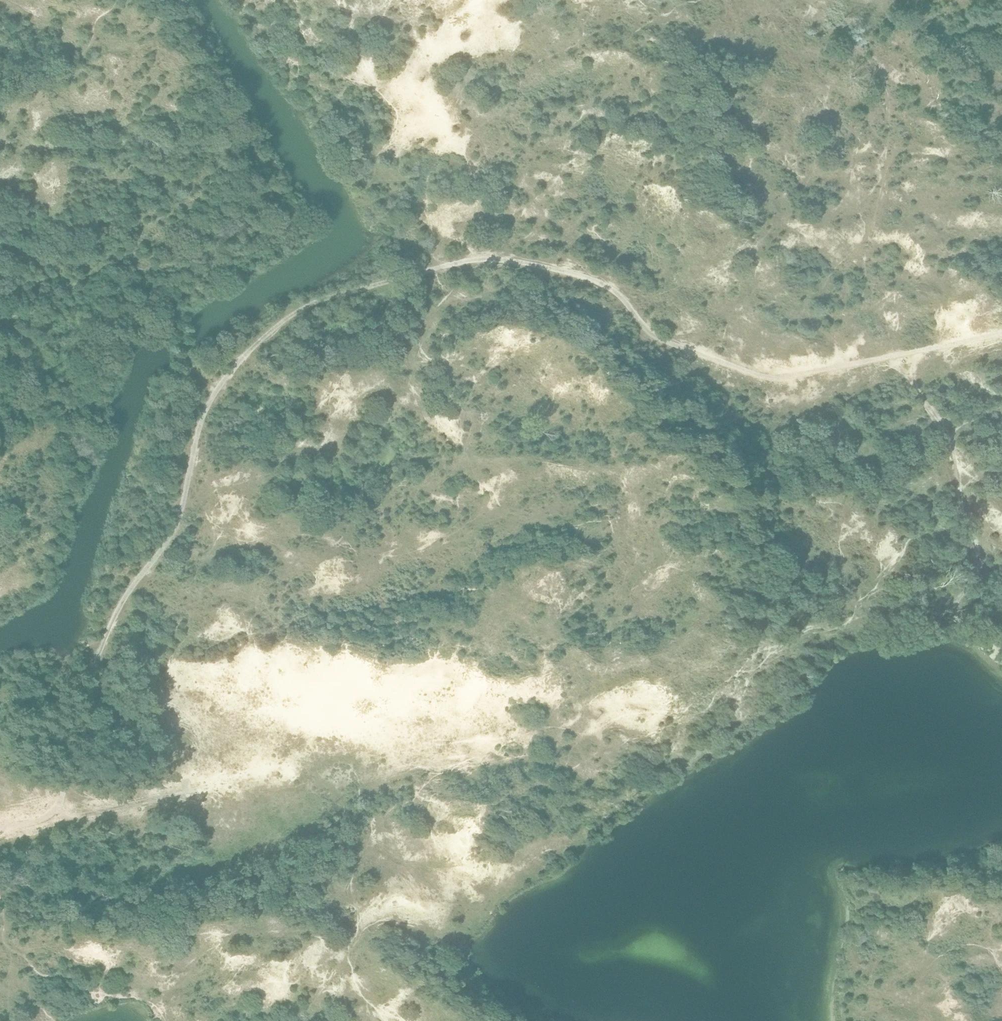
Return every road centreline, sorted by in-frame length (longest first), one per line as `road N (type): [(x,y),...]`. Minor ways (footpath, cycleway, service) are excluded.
road 1 (track): [(57,811),(91,675),(124,599),(181,517),(204,411),(270,331),(310,303),(474,263),(562,268),(608,289),(658,344),(783,382),(1001,338)]
road 2 (track): [(840,370),(830,293),(866,210),(884,132),(879,85),(857,48),(804,0)]
road 3 (track): [(57,811),(76,816),(438,727)]
road 4 (track): [(114,0),(73,67),(32,65),(0,78)]

